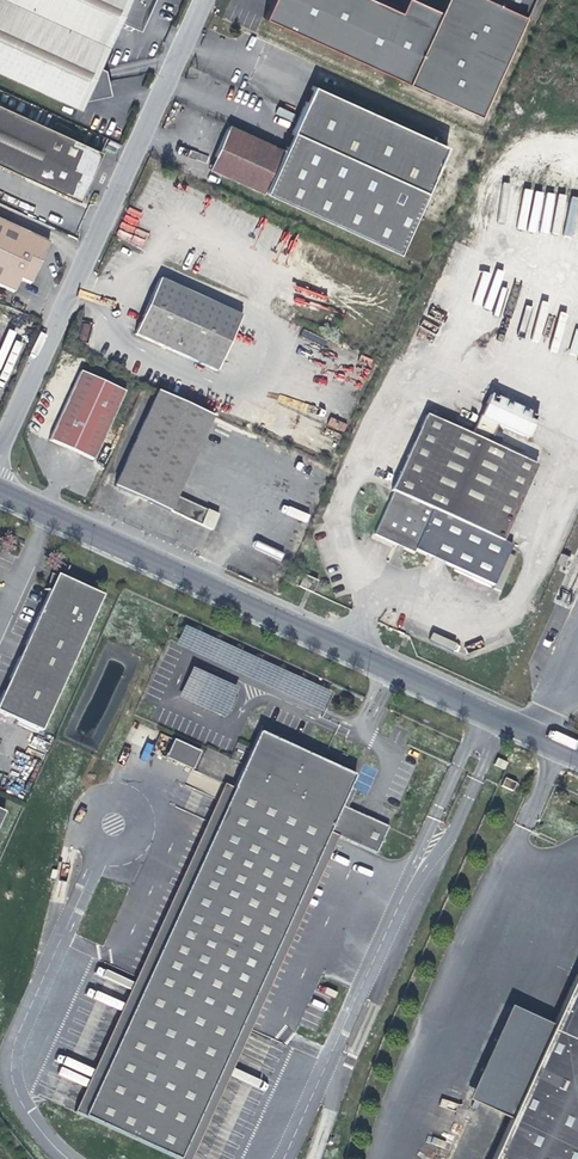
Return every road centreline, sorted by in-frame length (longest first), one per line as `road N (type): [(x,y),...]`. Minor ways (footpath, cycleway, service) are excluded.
road 1 (unclassified): [(0,493),(577,756)]
road 2 (unclassified): [(200,0),(0,456)]

